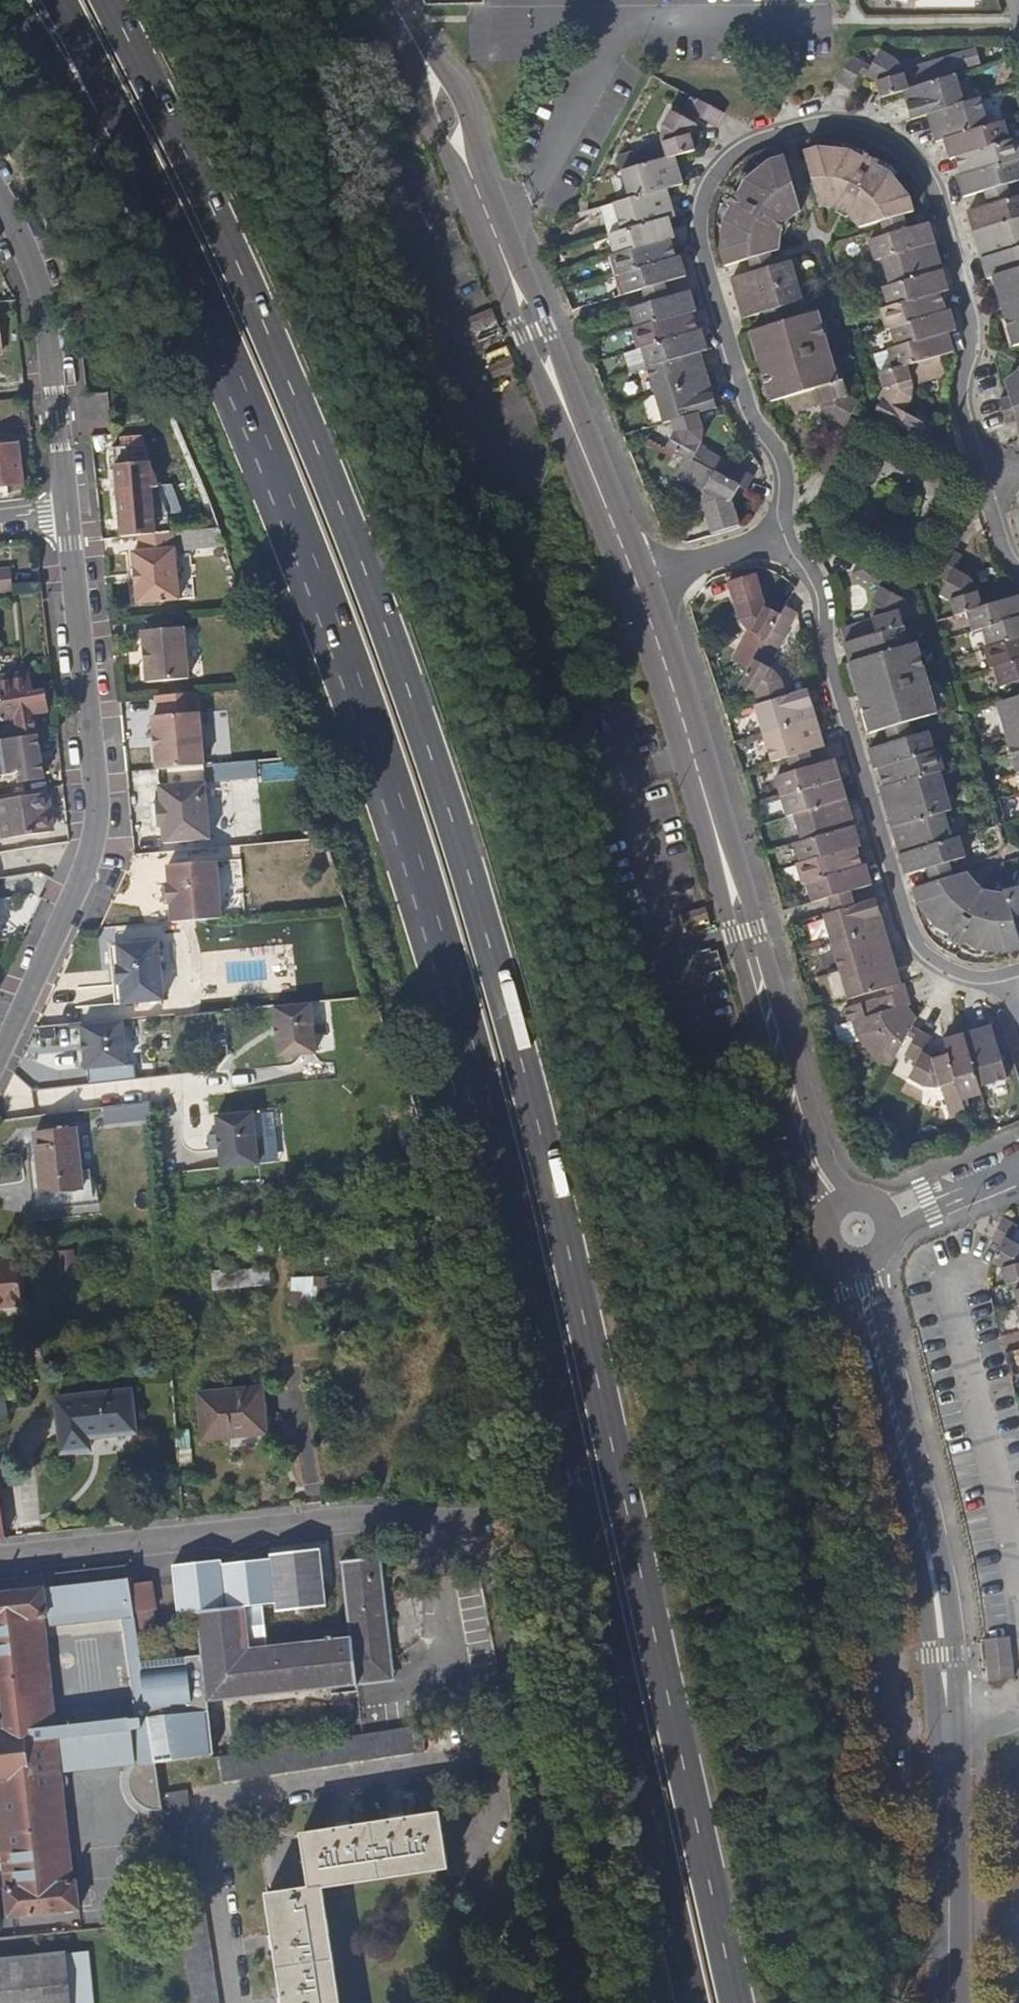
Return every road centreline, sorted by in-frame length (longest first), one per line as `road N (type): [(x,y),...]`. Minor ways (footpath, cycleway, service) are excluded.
road 1 (trunk): [(735,2002),(494,957),(391,644),(229,238),(107,0)]
road 2 (trunk): [(271,445),(374,705),(457,980),(693,2002)]
road 3 (residential): [(838,1197),(813,1160),(637,583),(489,211),(392,0)]
road 4 (unclassified): [(948,2002),(938,1597),(860,1262)]
road 5 (residential): [(0,1052),(88,858),(95,823),(68,514)]
road 6 (trunk): [(13,0),(161,239),(271,445)]
road 7 (residential): [(0,1559),(310,1525),(492,1538)]
road 8 (trunk): [(59,0),(271,445)]
road 9 (residential): [(238,2002),(210,1805),(452,1776)]
road 10 (residential): [(68,514),(48,306),(28,242),(0,193)]
road 11 (residential): [(891,1213),(1018,1171)]

